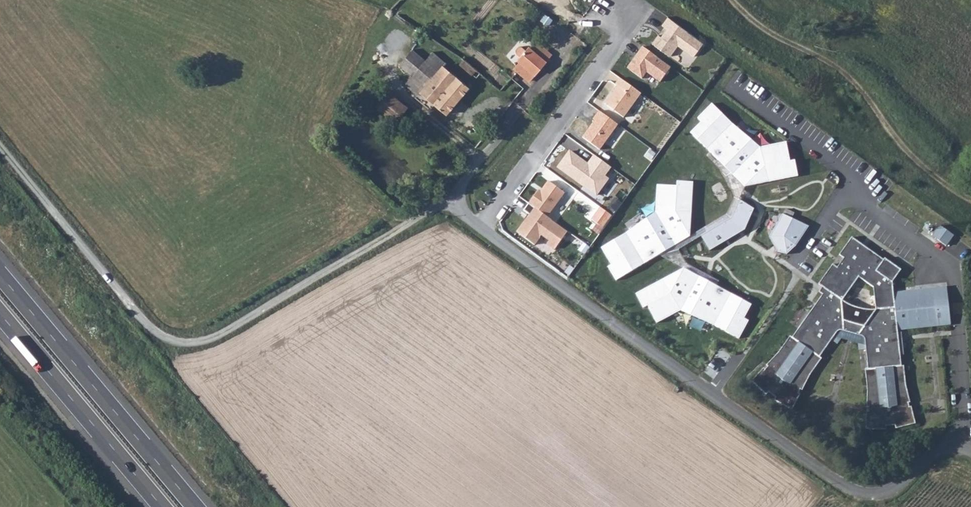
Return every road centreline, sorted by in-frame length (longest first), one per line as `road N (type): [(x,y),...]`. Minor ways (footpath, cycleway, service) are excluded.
road 1 (unclassified): [(970,455),(930,458),(889,492),(851,491),(479,226)]
road 2 (track): [(452,201),(206,342),(182,345),(139,316),(0,147)]
road 3 (track): [(970,200),(891,134),(857,84),(748,17),(735,0)]
road 4 (motorway): [(196,506),(0,274)]
road 5 (residential): [(479,226),(624,28),(624,3)]
road 6 (motorway): [(0,313),(163,506)]

